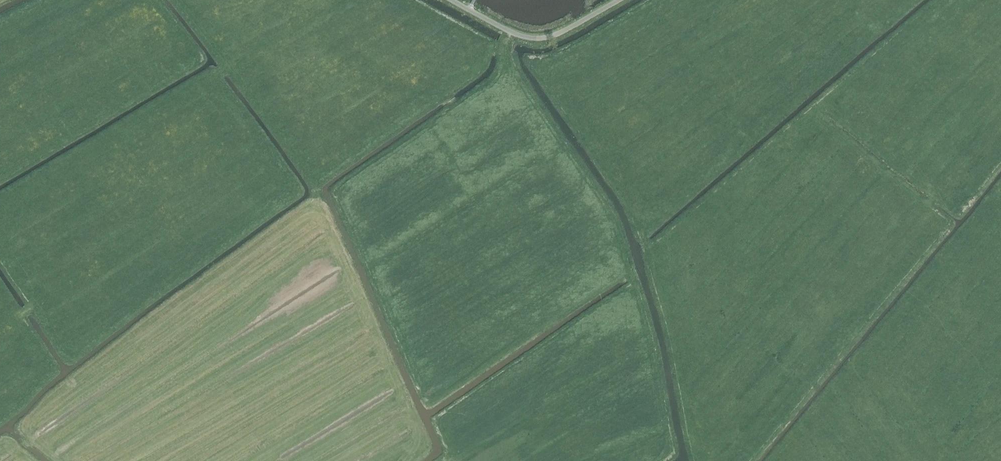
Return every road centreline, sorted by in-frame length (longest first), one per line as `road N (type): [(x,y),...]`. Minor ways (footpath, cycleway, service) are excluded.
road 1 (unclassified): [(618,0),(537,38),(452,0)]

